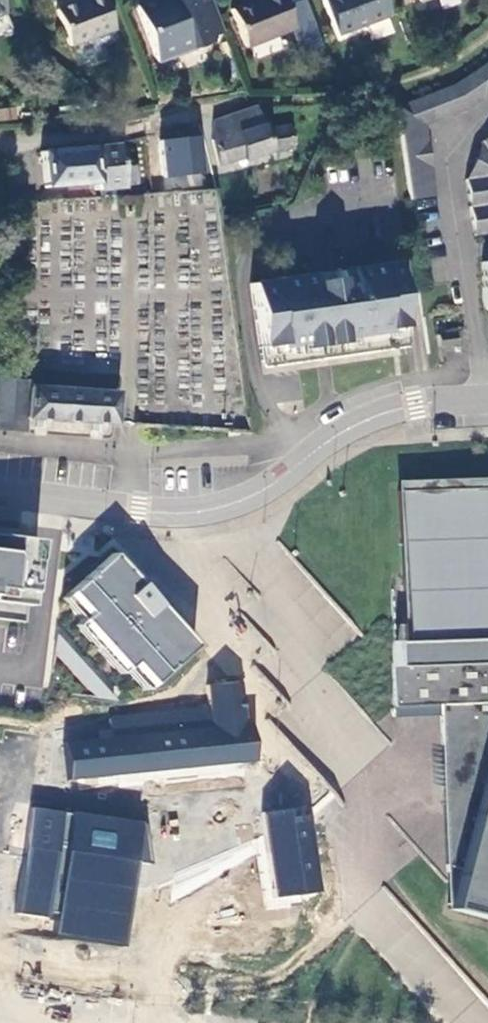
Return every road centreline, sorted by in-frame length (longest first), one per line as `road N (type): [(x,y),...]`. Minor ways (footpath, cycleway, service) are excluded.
road 1 (unclassified): [(487,396),(442,396),(375,415),(231,505),(179,512),(0,492)]
road 2 (residential): [(194,114),(101,135),(0,138)]

